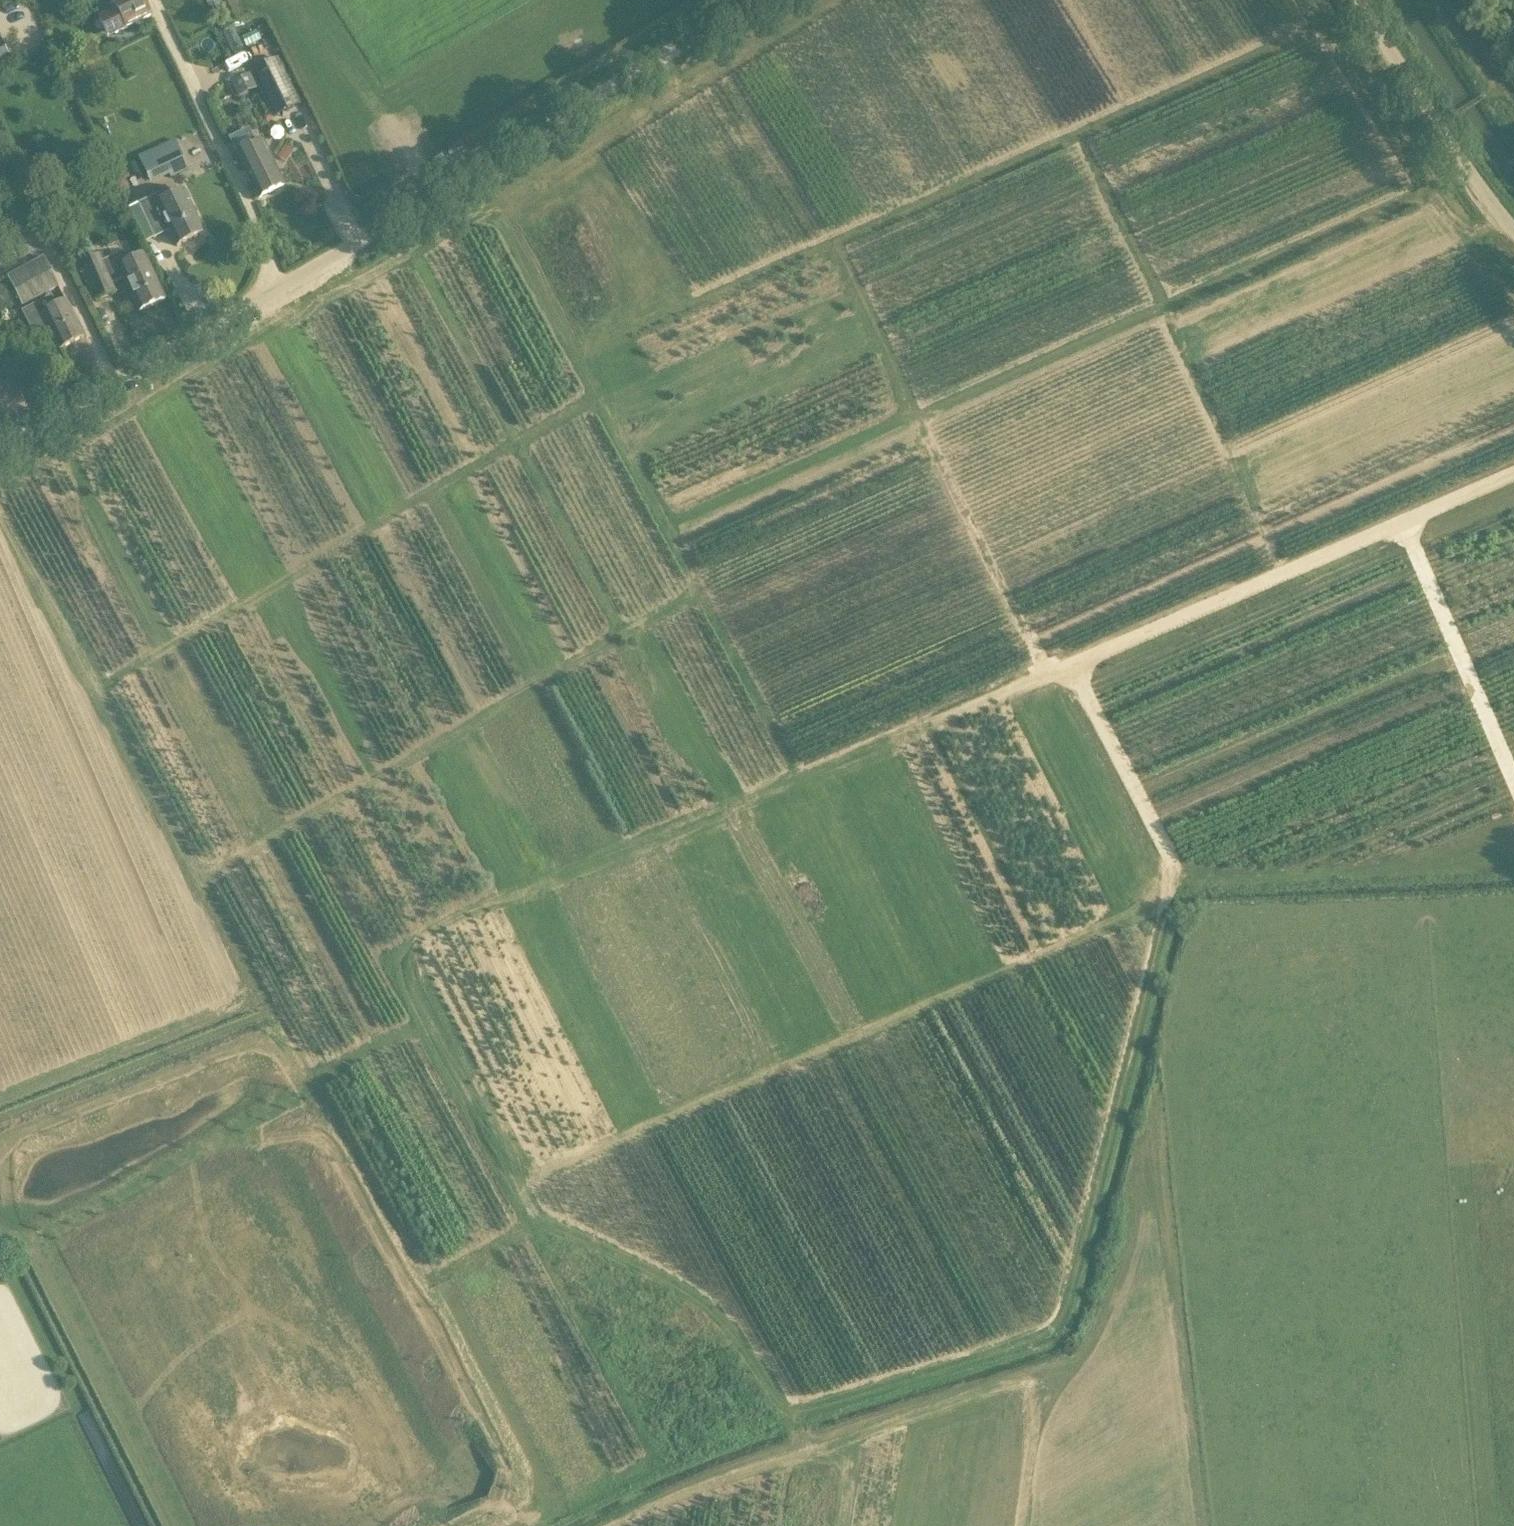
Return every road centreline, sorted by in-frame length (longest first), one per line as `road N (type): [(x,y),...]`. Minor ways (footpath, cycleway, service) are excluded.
road 1 (unclassified): [(291,288),(763,0)]
road 2 (unclassified): [(0,464),(291,288)]
road 3 (unclassified): [(291,288),(154,0)]
road 4 (unclassified): [(1513,240),(1453,163),(1353,0)]

